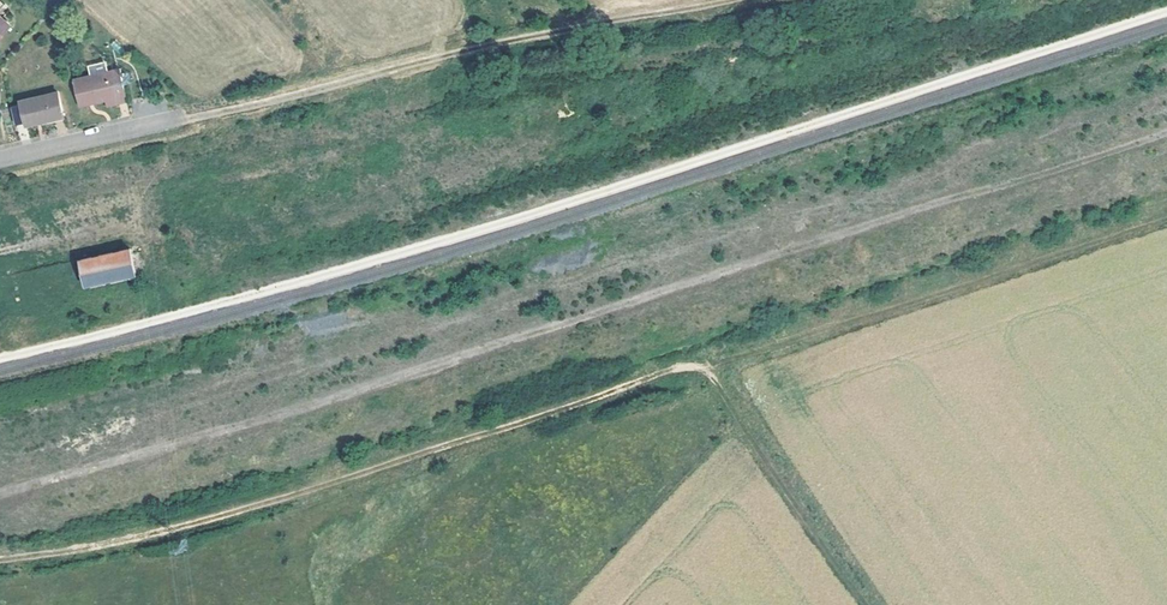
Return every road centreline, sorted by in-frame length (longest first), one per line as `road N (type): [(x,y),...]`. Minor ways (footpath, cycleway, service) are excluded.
road 1 (track): [(0,494),(342,397),(1166,133)]
road 2 (track): [(0,560),(155,536),(1166,222)]
road 3 (track): [(736,0),(496,43),(182,123)]
road 4 (track): [(695,365),(867,604)]
road 5 (residential): [(0,164),(182,123)]

